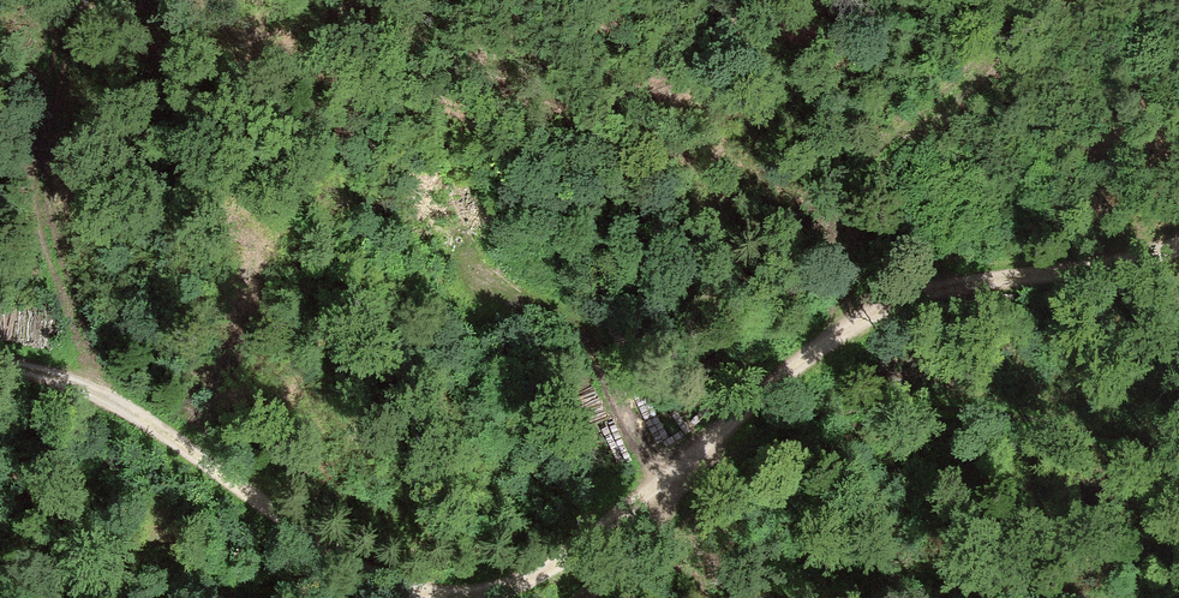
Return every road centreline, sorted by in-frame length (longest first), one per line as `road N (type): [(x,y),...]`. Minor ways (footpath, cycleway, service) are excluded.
road 1 (track): [(450,597),(496,590),(539,569),(658,489),(832,339),(938,297),(1113,268),(1178,245)]
road 2 (track): [(1178,454),(933,410),(888,410),(799,426),(683,471)]
road 3 (track): [(0,369),(122,410),(182,444),(269,518),(346,563),(431,597)]
road 4 (track): [(1013,0),(1000,41),(849,191),(832,249),(832,339)]
road 5 (track): [(658,489),(615,390),(559,327),(474,277)]
road 6 (track): [(585,597),(618,570),(683,471)]

